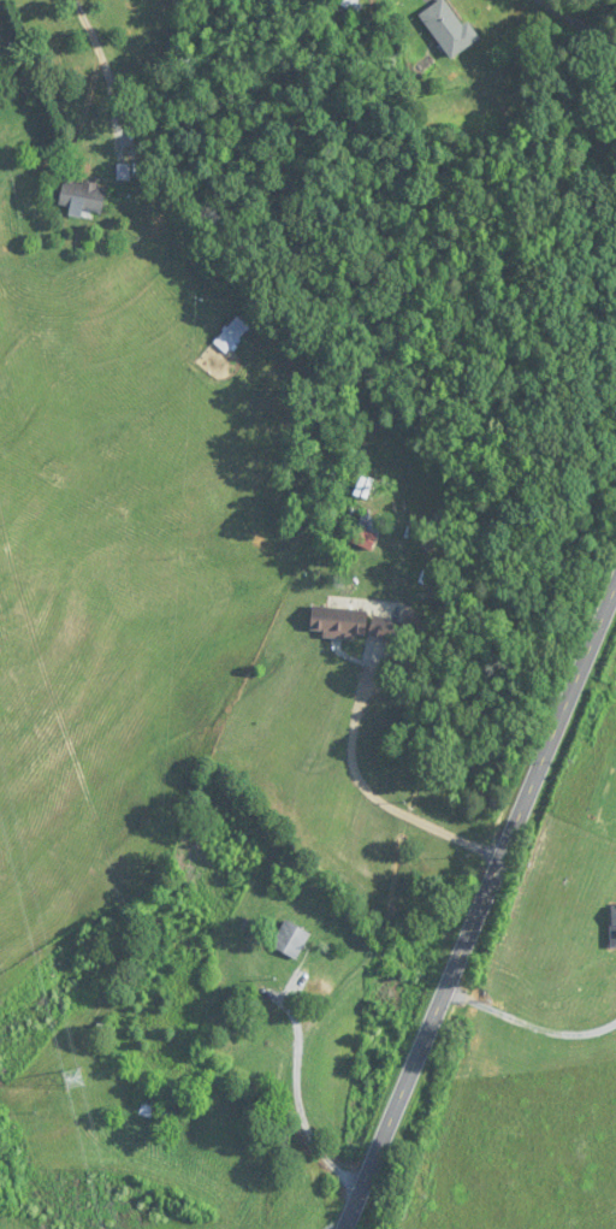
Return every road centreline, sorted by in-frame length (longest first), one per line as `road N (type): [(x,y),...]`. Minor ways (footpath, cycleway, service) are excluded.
road 1 (secondary): [(344,1228),(615,585)]

